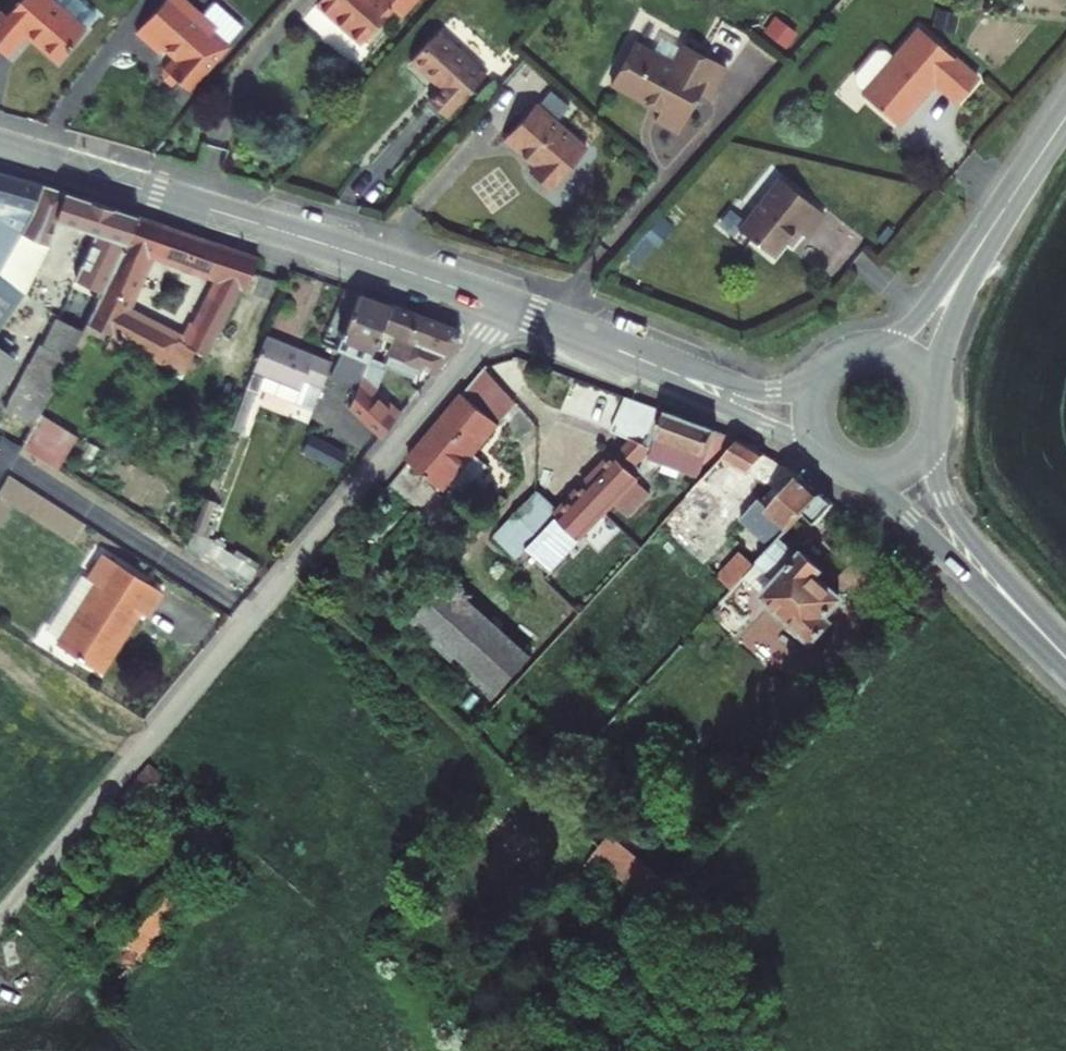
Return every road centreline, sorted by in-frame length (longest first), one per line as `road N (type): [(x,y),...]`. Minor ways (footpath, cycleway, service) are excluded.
road 1 (tertiary): [(542,315),(0,145)]
road 2 (tertiary): [(542,315),(830,457)]
road 3 (tertiary): [(823,375),(789,390),(758,391),(542,315)]
road 4 (tertiary): [(847,468),(913,517),(1065,665)]
road 5 (tertiary): [(1065,640),(951,511),(936,475),(932,431)]
road 6 (tertiary): [(1013,196),(918,313),(856,352)]
road 7 (tertiary): [(935,403),(957,310),(1013,196)]

